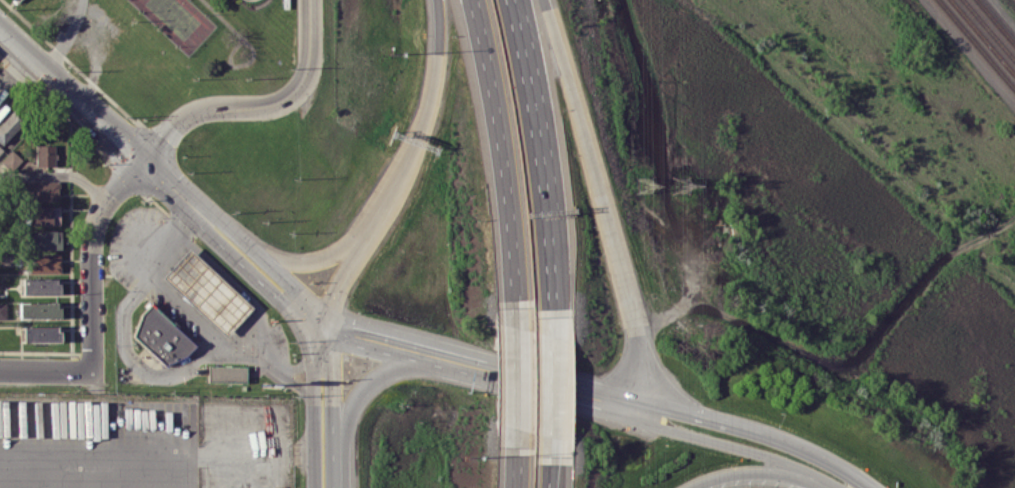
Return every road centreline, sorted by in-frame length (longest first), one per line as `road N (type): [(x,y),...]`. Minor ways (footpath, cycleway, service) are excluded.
road 1 (motorway): [(633,410),(643,363),(636,311),(550,0)]
road 2 (motorway): [(475,0),(504,156),(517,330)]
road 3 (residential): [(311,0),(311,68),(292,97),(192,115),(145,161)]
road 4 (tertiary): [(874,487),(771,434),(669,406),(633,410)]
road 5 (primary): [(145,161),(324,319)]
road 6 (residential): [(145,161),(107,204),(95,232),(94,372)]
road 7 (tertiary): [(633,410),(661,428),(765,454),(839,487)]
road 8 (motorway): [(551,196),(517,0)]
road 9 (primary): [(448,359),(633,410)]
road 10 (residential): [(324,319),(313,363),(316,487)]
road 11 (motorway): [(437,0),(440,79),(416,149)]
road 12 (primary): [(334,435),(376,375),(448,359)]
road 13 (motorway): [(550,338),(551,196)]
road 14 (motorway): [(366,238),(304,263),(235,243)]
road 15 (motorway): [(693,487),(751,473),(825,487)]
road 16 (primary): [(324,319),(448,359)]

